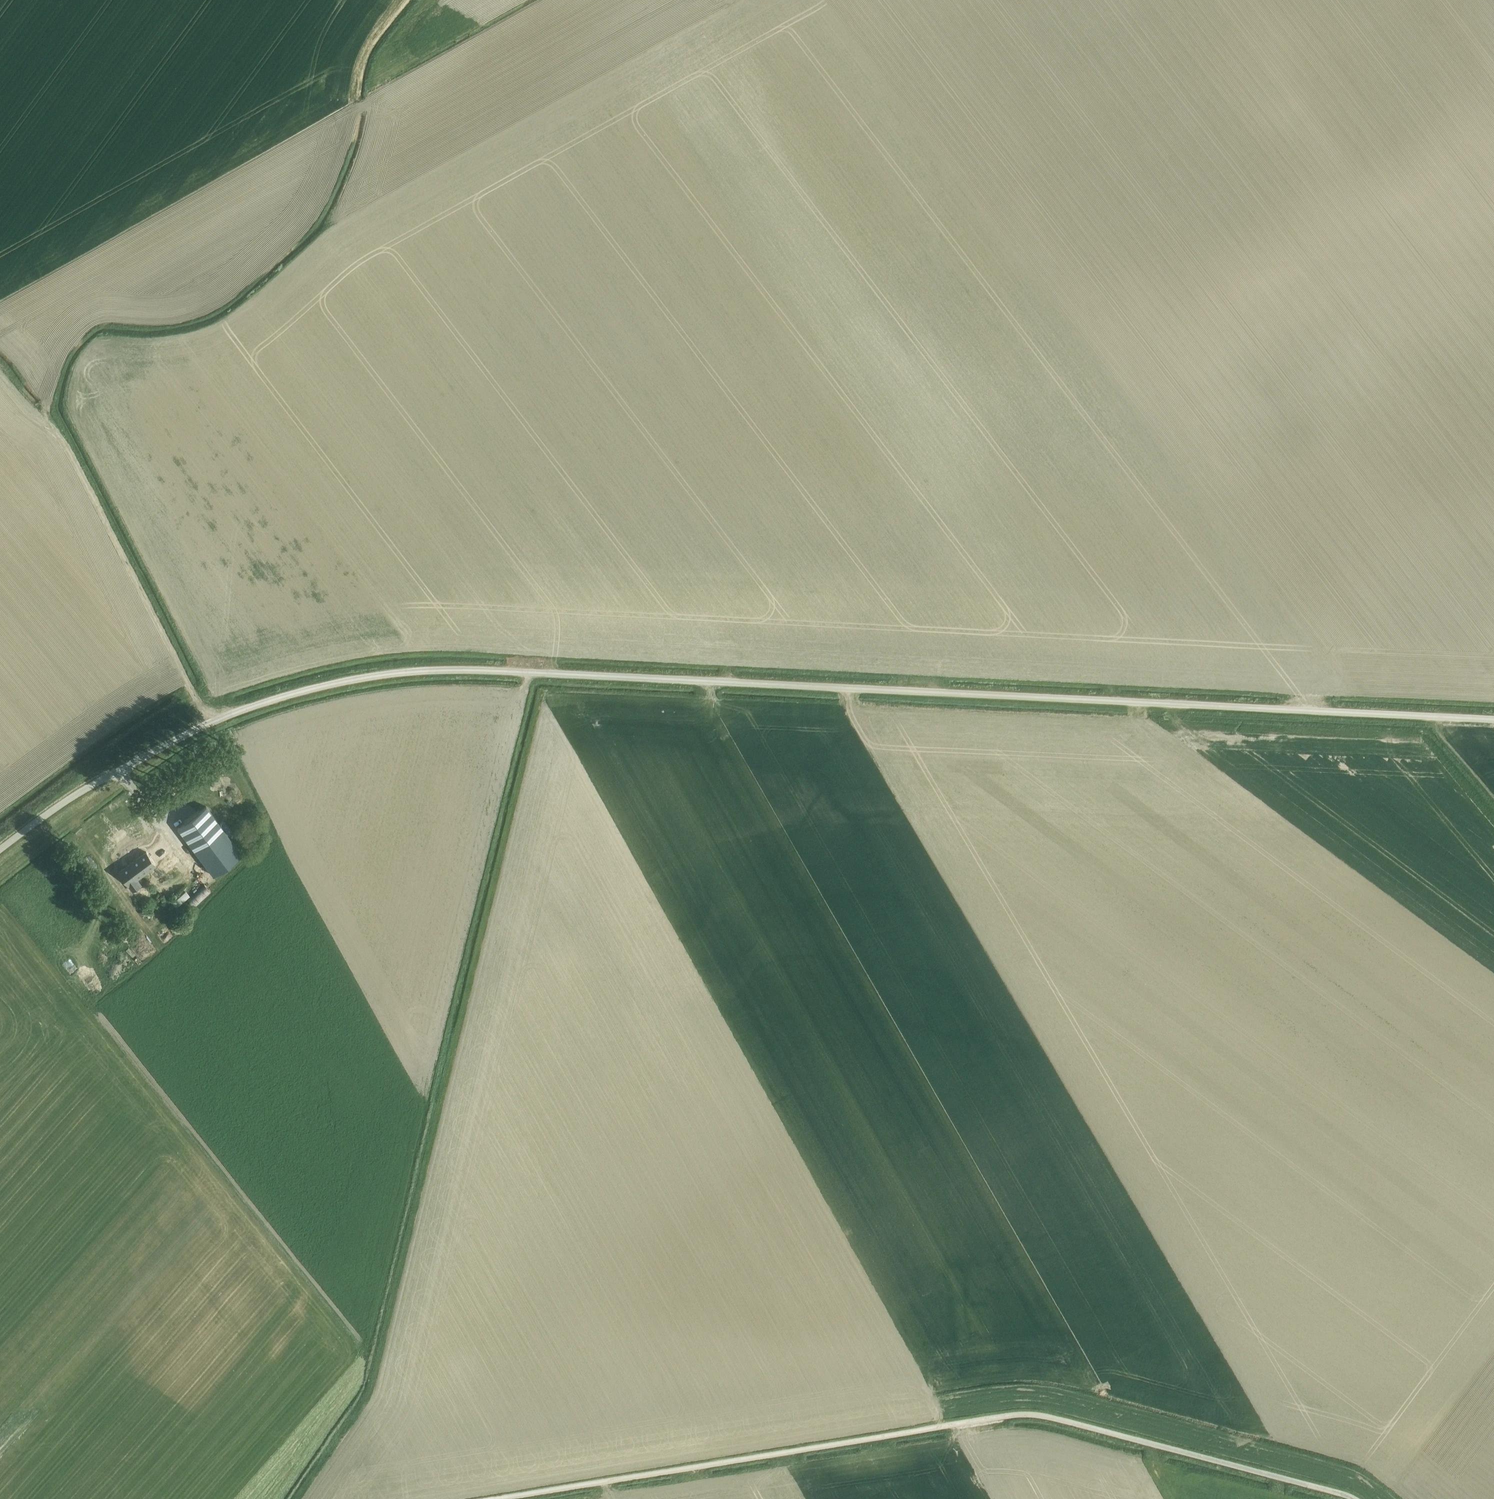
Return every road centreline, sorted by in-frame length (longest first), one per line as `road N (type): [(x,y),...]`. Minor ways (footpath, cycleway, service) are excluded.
road 1 (unclassified): [(0,849),(80,792),(231,714),(312,689),(431,670),(1493,719)]
road 2 (unclassified): [(1353,1498),(1031,1415),(503,1498)]

